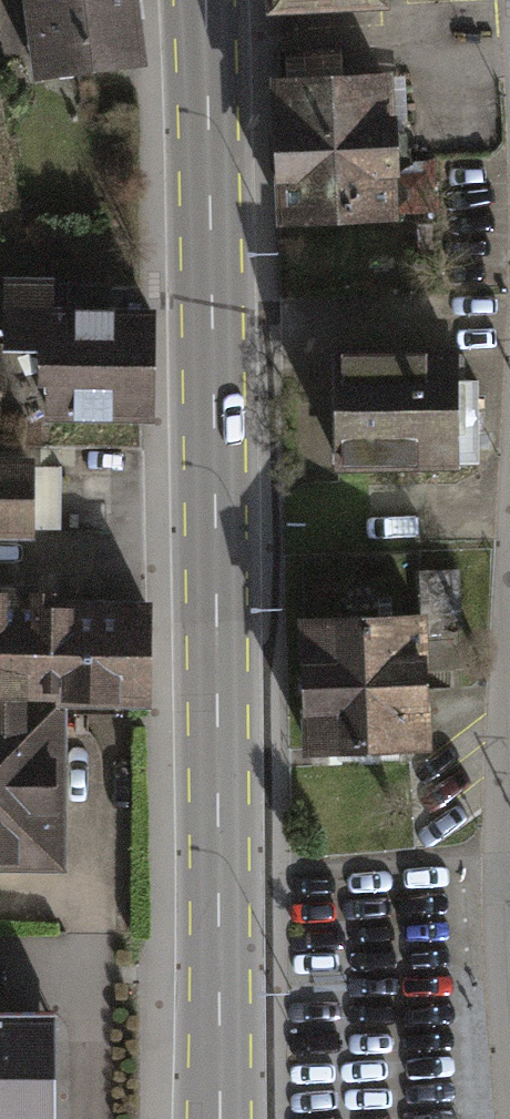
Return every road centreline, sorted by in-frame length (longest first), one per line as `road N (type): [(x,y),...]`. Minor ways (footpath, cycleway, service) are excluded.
road 1 (primary): [(219,1118),(202,0)]

